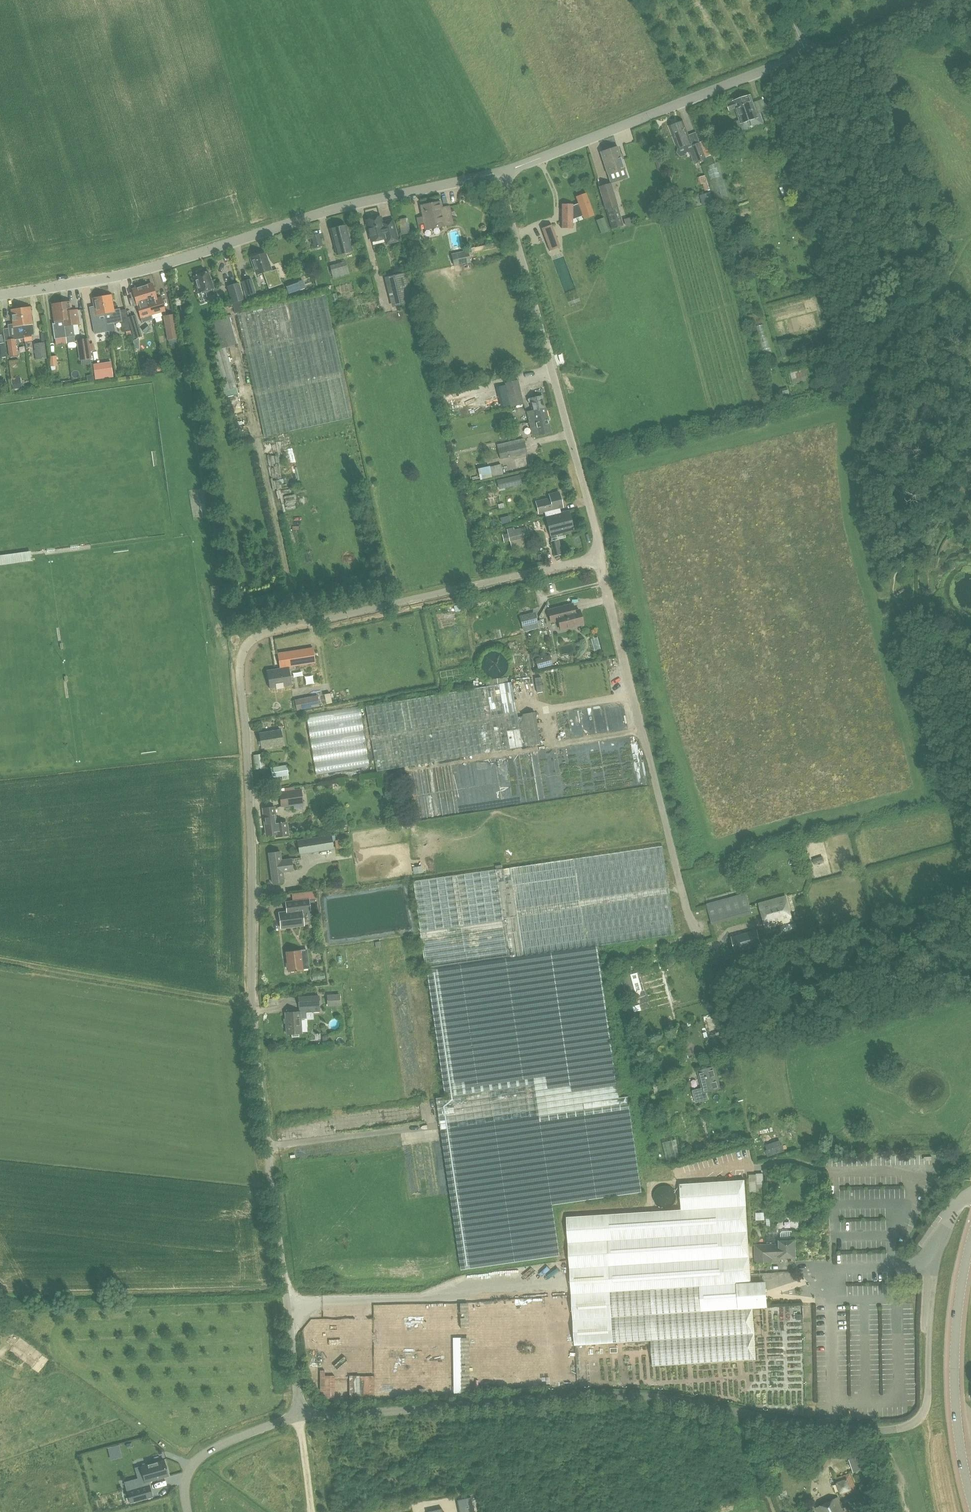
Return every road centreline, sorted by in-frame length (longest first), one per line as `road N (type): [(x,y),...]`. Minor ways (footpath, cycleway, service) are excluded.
road 1 (residential): [(300,1417),(254,1040),(240,665),(259,635),(579,561),(596,547),(498,174)]
road 2 (unclassified): [(300,1417),(625,1395),(810,1426),(961,1399)]
road 3 (residential): [(498,174),(328,210),(167,264),(0,294)]
road 4 (track): [(708,970),(593,553)]
road 5 (residential): [(808,54),(498,174)]
road 6 (unclassified): [(188,1511),(186,1476),(203,1454),(300,1417)]
road 7 (secondary): [(961,1399),(957,1335),(970,1239)]
road 8 (residential): [(942,0),(808,54)]

